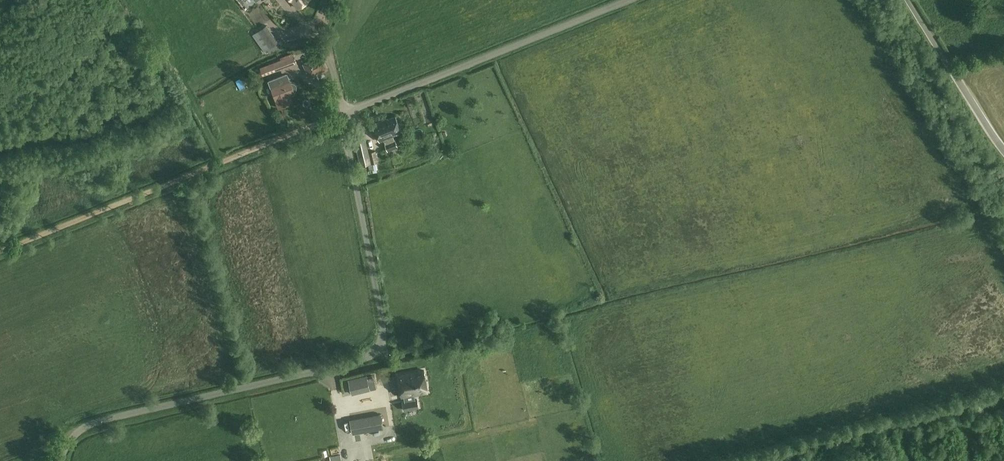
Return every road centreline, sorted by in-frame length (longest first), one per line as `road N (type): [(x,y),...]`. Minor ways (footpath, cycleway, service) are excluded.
road 1 (unclassified): [(63,460),(69,442),(95,427),(368,359),(384,331),(343,114),(631,0)]
road 2 (track): [(0,252),(343,114)]
road 3 (unclassified): [(1003,144),(911,0)]

